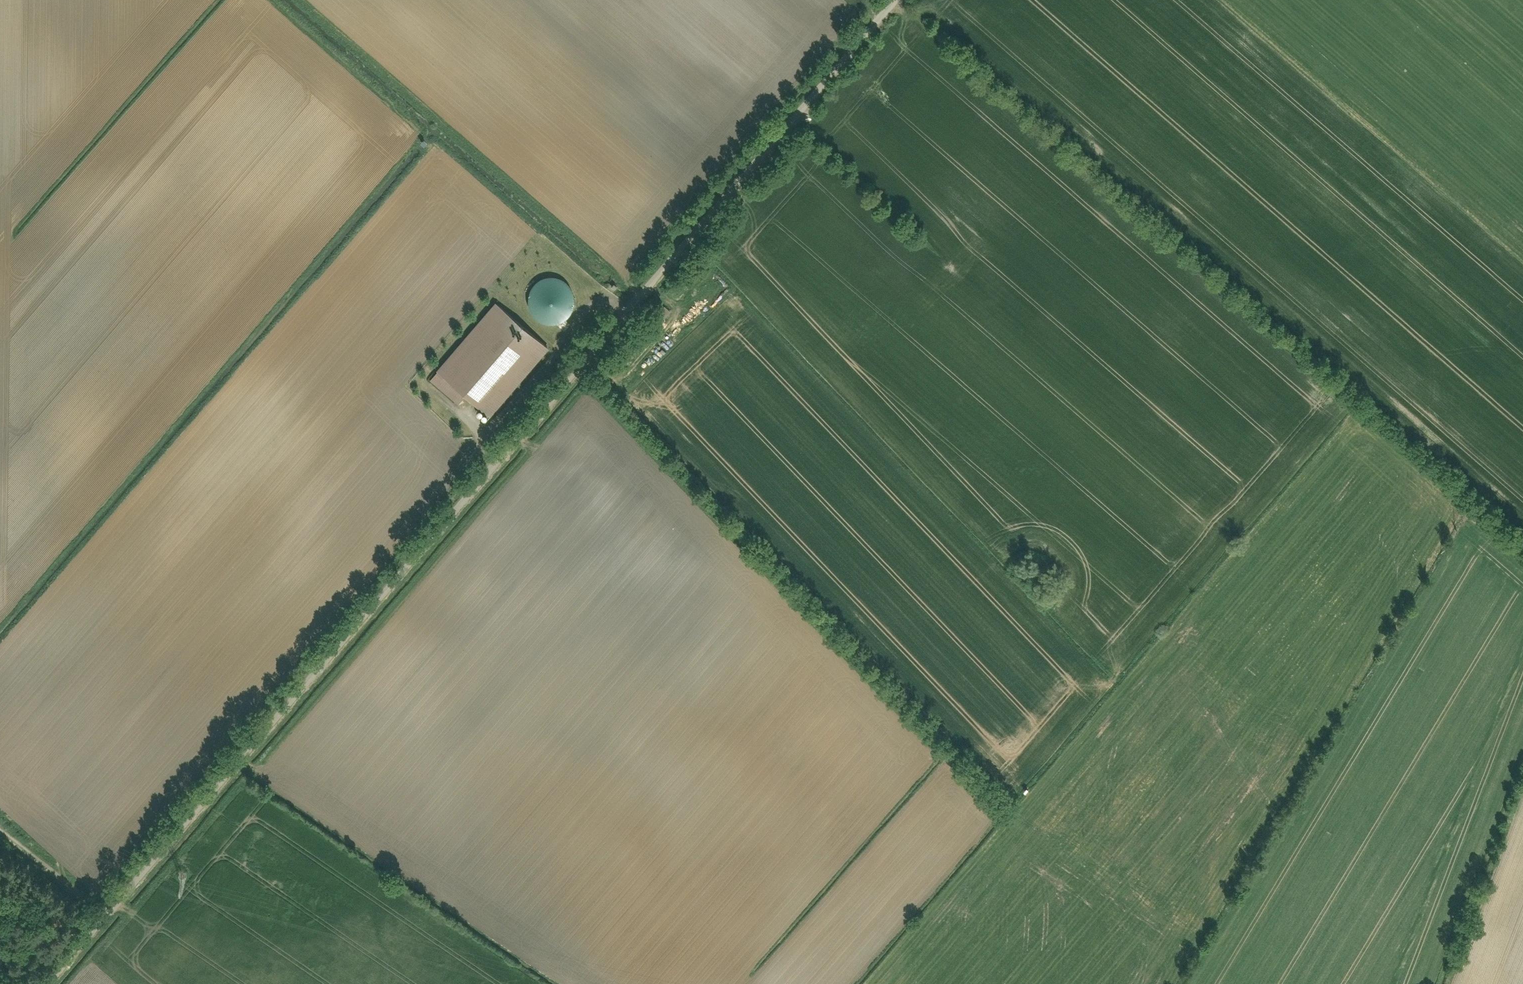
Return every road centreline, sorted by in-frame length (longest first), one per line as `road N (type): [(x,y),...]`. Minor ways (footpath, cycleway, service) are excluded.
road 1 (residential): [(51,983),(896,0)]

